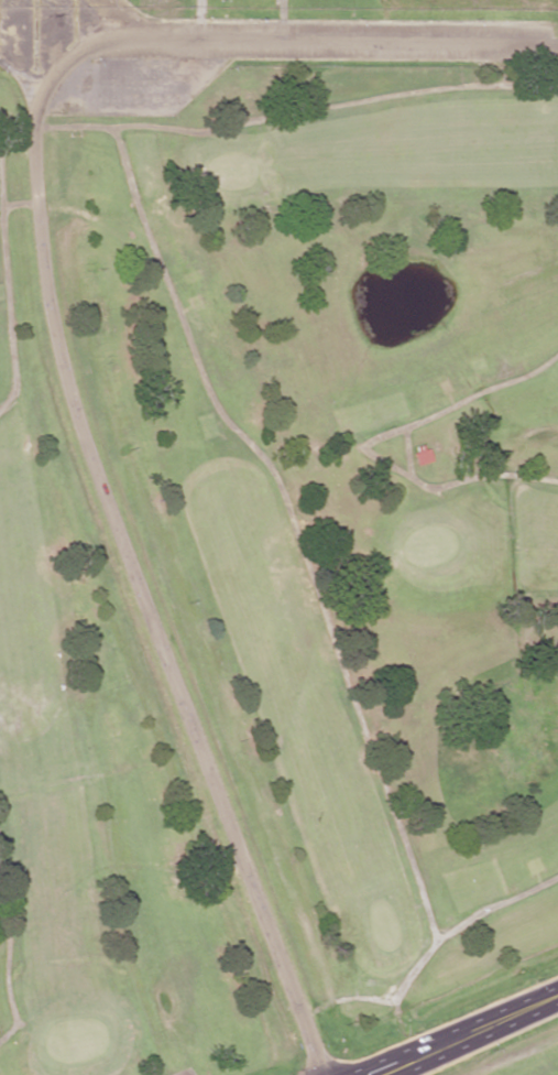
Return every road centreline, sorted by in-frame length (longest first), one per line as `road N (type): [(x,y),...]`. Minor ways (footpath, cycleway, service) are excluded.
road 1 (residential): [(122,42),(61,69),(36,128),(43,253),(81,435),(329,1074)]
road 2 (residential): [(122,42),(557,48)]
road 3 (secondary): [(557,998),(375,1074)]

